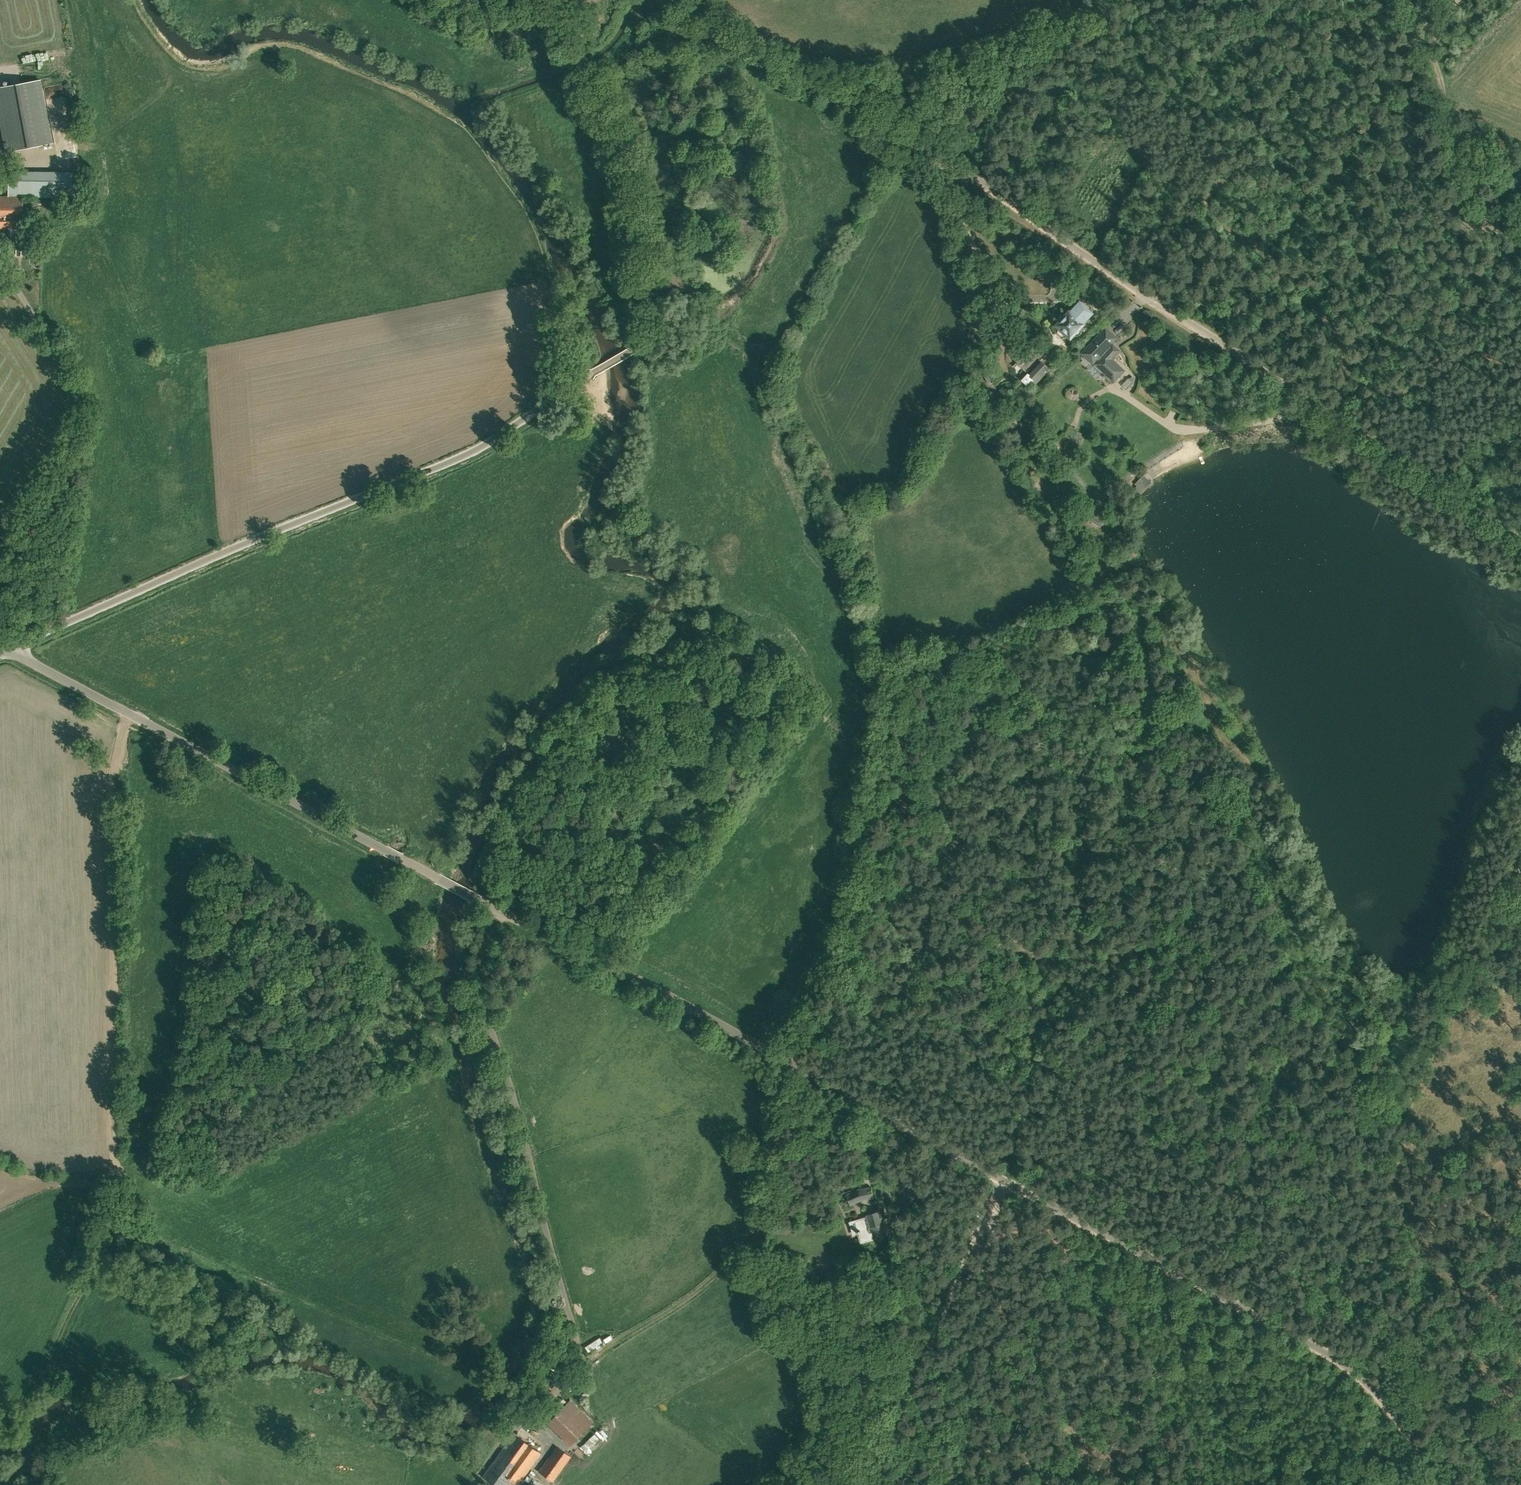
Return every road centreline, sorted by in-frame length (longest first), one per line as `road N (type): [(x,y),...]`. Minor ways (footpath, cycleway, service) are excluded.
road 1 (unclassified): [(1443,1484),(1359,1376),(1297,1337),(501,911)]
road 2 (unclassified): [(12,645),(487,438),(642,340),(651,310),(627,173),(566,0)]
road 3 (unclassified): [(1520,540),(912,144),(666,0)]
road 4 (track): [(128,713),(116,754),(113,1157),(130,1193),(41,1373)]
road 5 (unclassified): [(501,911),(12,645)]
road 6 (unclassified): [(575,1364),(552,1236),(482,988),(501,911)]
road 7 (track): [(1000,1177),(902,1404)]

